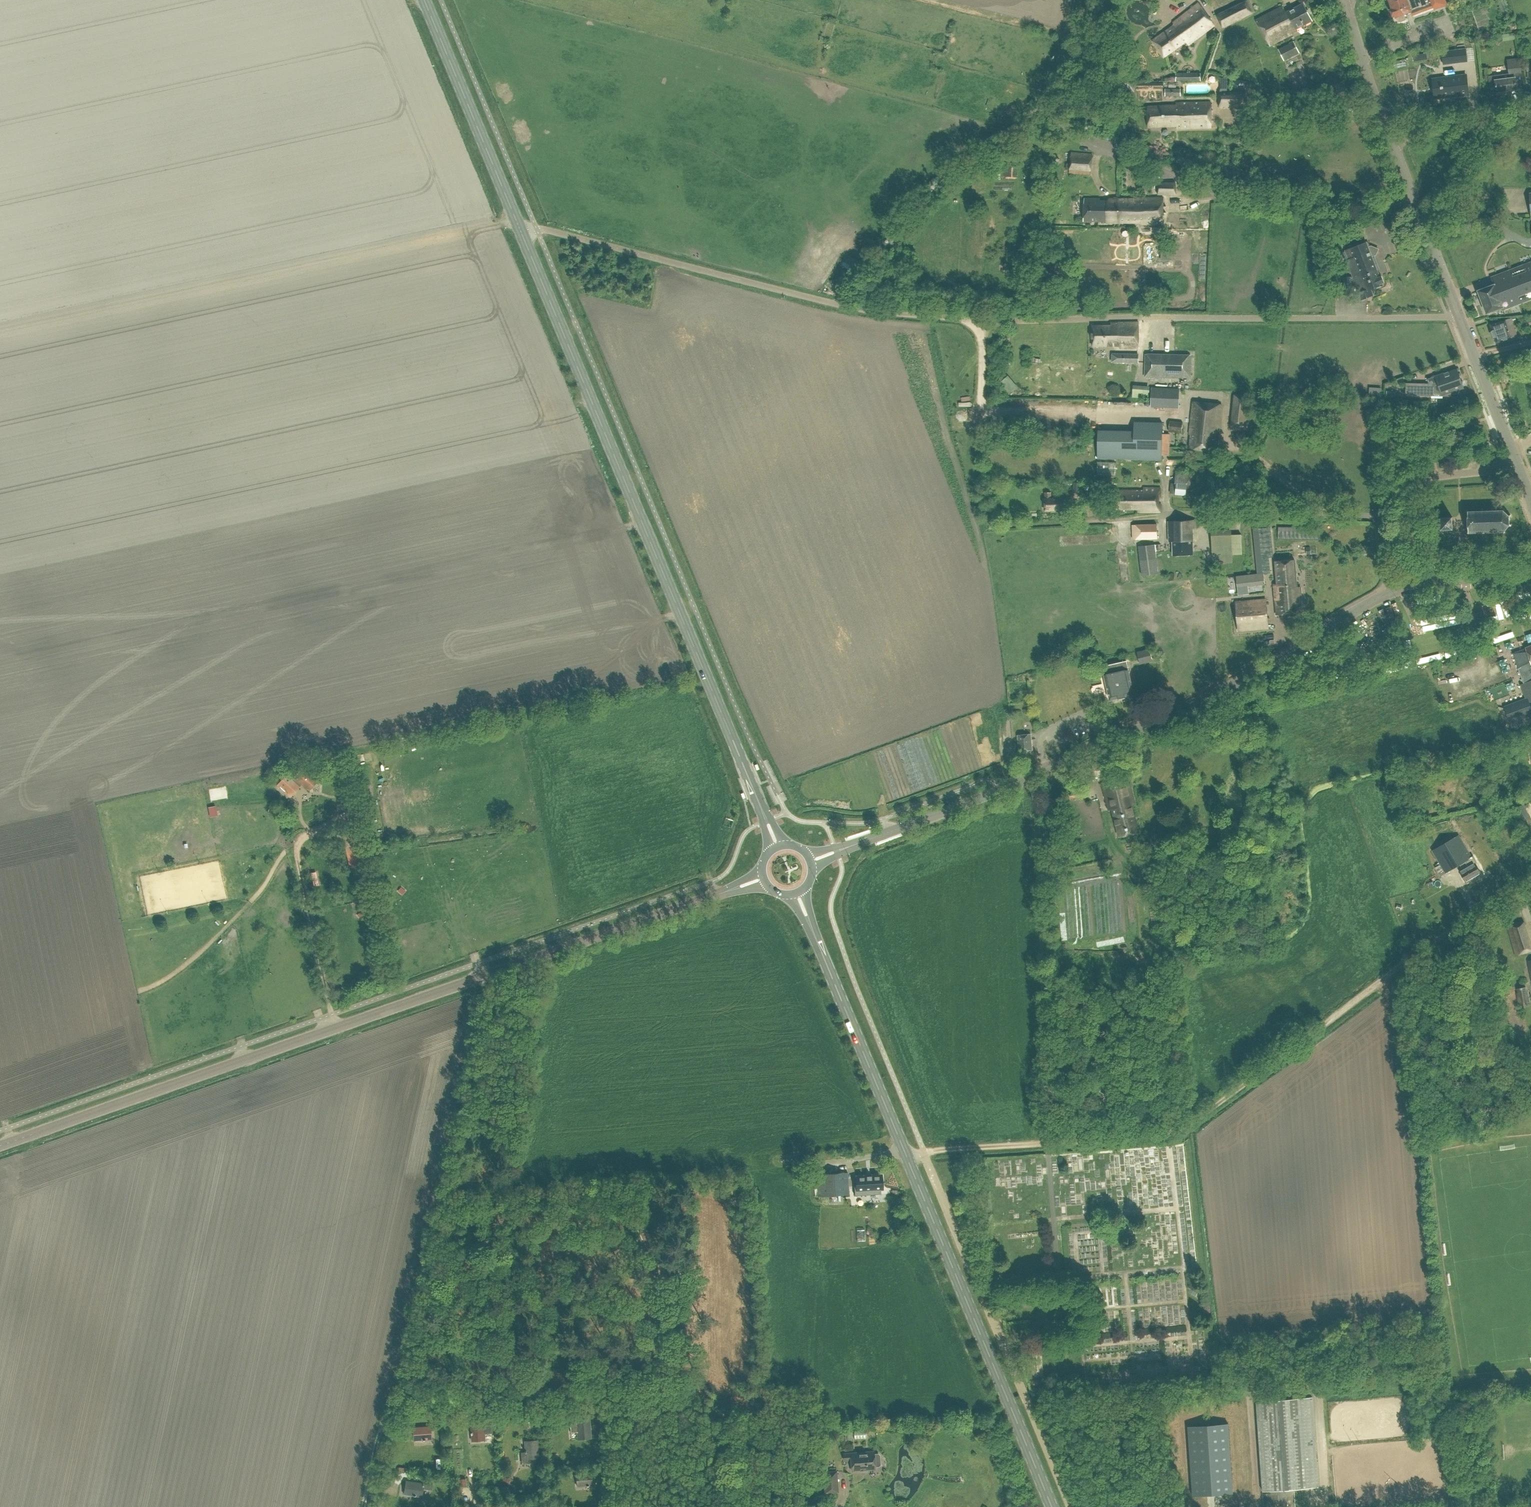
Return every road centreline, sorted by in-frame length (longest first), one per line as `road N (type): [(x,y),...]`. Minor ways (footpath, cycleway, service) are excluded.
road 1 (unclassified): [(1457,314),(1013,321),(919,314),(836,304),(549,229),(521,234)]
road 2 (tertiary): [(0,1145),(763,878)]
road 3 (secondary): [(778,847),(521,234)]
road 4 (secondary): [(1052,1506),(798,893)]
road 5 (track): [(1048,1143),(1184,1127),(1446,931)]
road 6 (tertiary): [(1032,777),(1236,685),(1393,590)]
road 7 (track): [(1075,0),(1056,99),(962,151),(836,304)]
road 8 (track): [(1415,205),(1219,196),(1190,177),(1092,145),(1066,123),(1056,99)]
road 9 (residential): [(1032,777),(1048,1143)]
road 10 (secondary): [(521,234),(424,0)]
road 11 (tertiary): [(811,860),(1032,777)]
road 12 (residential): [(1384,516),(1179,515)]
road 13 (tertiary): [(1457,314),(1389,138)]
road 14 (tertiary): [(1518,468),(1457,314)]
road 15 (residential): [(1384,516),(1415,479),(1518,468)]
road 16 (tertiary): [(1389,138),(1347,0)]
road 17 (residential): [(1389,138),(1530,118)]
road 18 (tertiary): [(1393,590),(1530,571)]
road 19 (track): [(365,1506),(395,1373)]
road 20 (track): [(924,1152),(1048,1143)]

